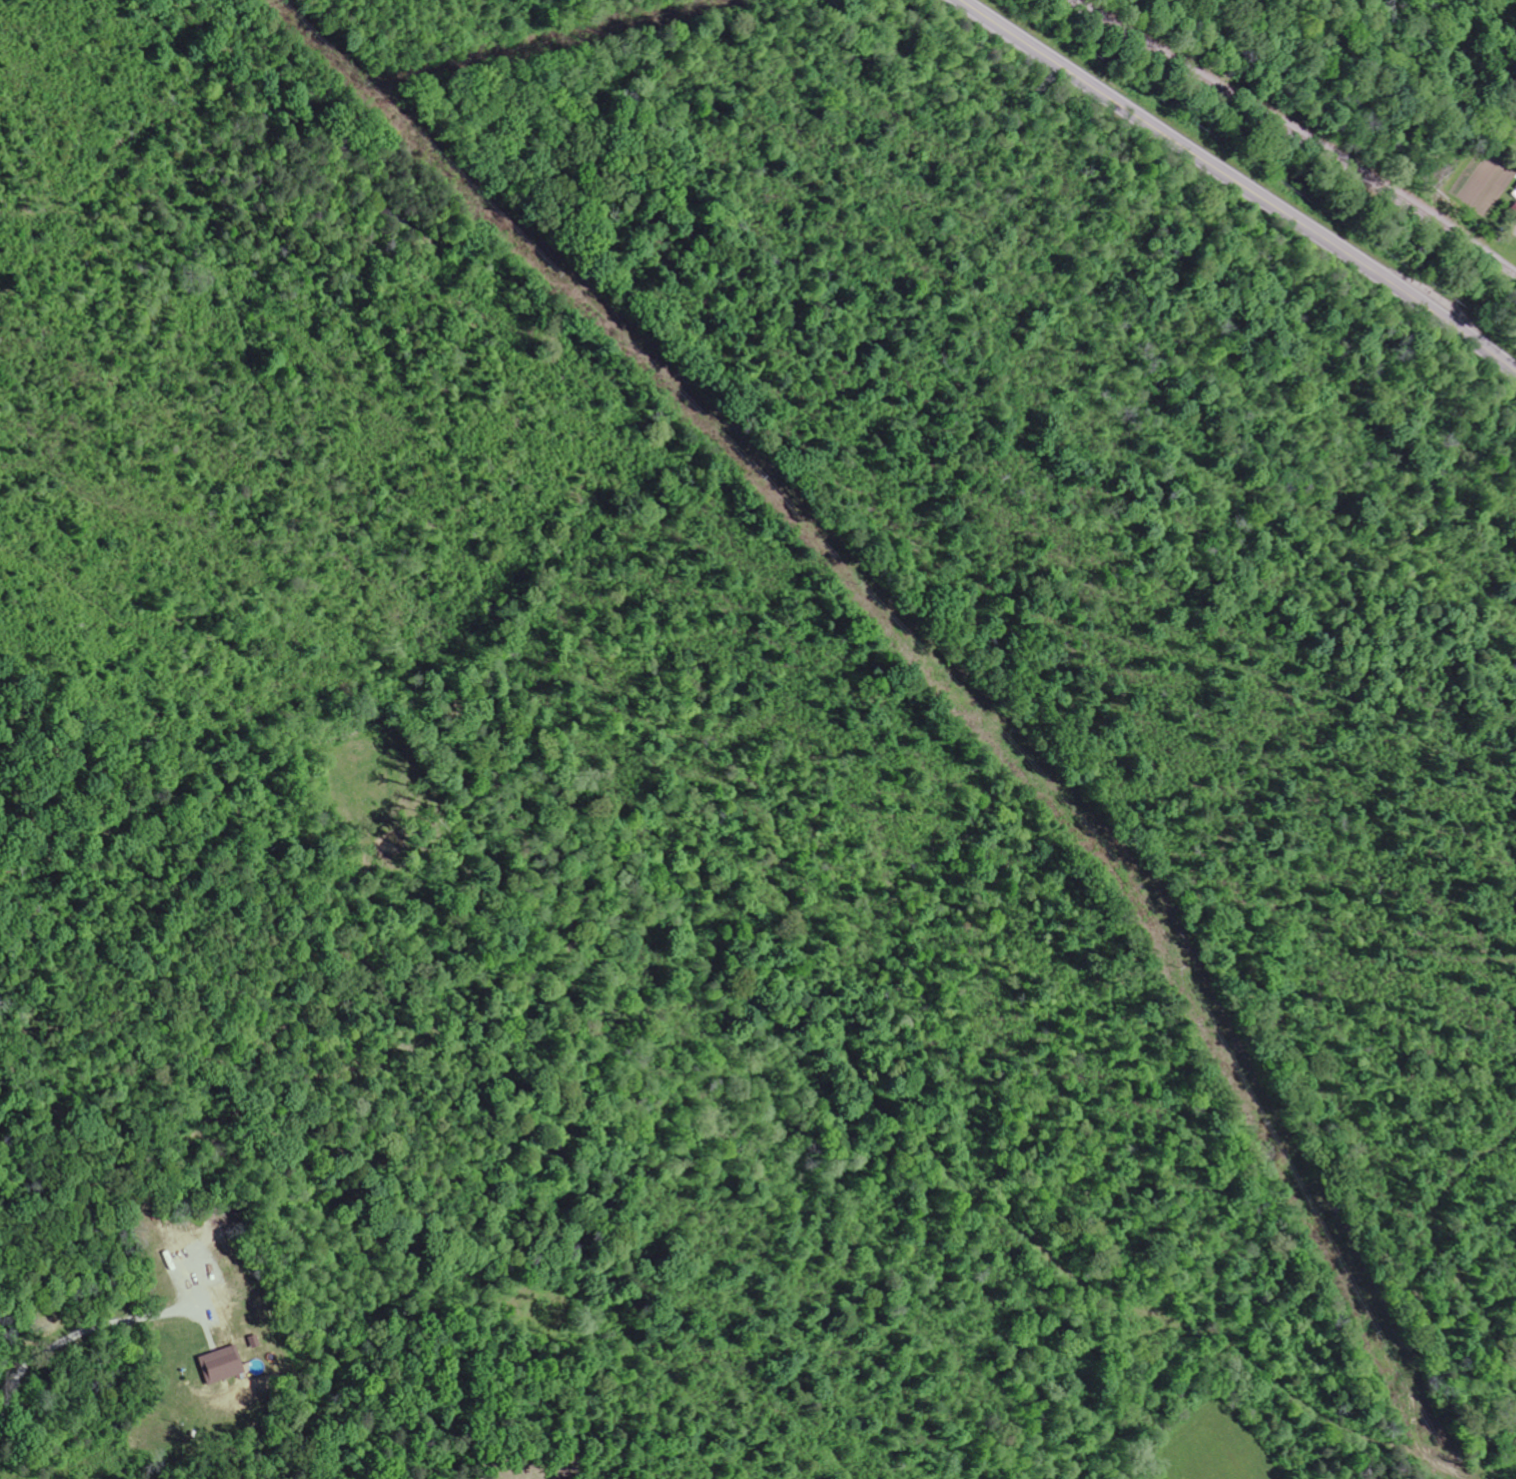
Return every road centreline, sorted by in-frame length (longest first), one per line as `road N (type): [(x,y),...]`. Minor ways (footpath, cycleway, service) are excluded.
road 1 (primary): [(963,0),(1515,371)]

